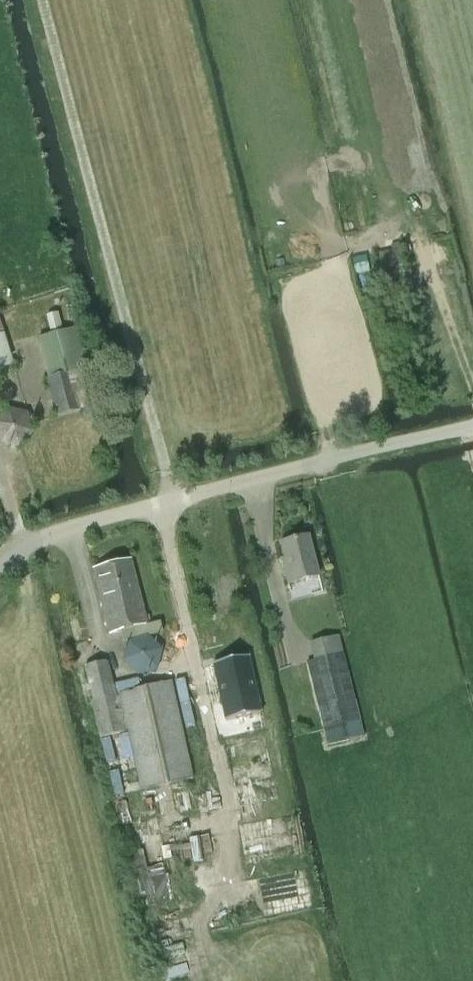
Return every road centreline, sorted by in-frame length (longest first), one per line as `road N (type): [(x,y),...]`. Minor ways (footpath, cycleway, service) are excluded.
road 1 (track): [(228,842),(166,526),(175,504),(44,0)]
road 2 (residential): [(0,573),(24,548),(431,440)]
road 3 (track): [(470,361),(420,261),(389,243),(356,249),(277,298),(138,361)]

